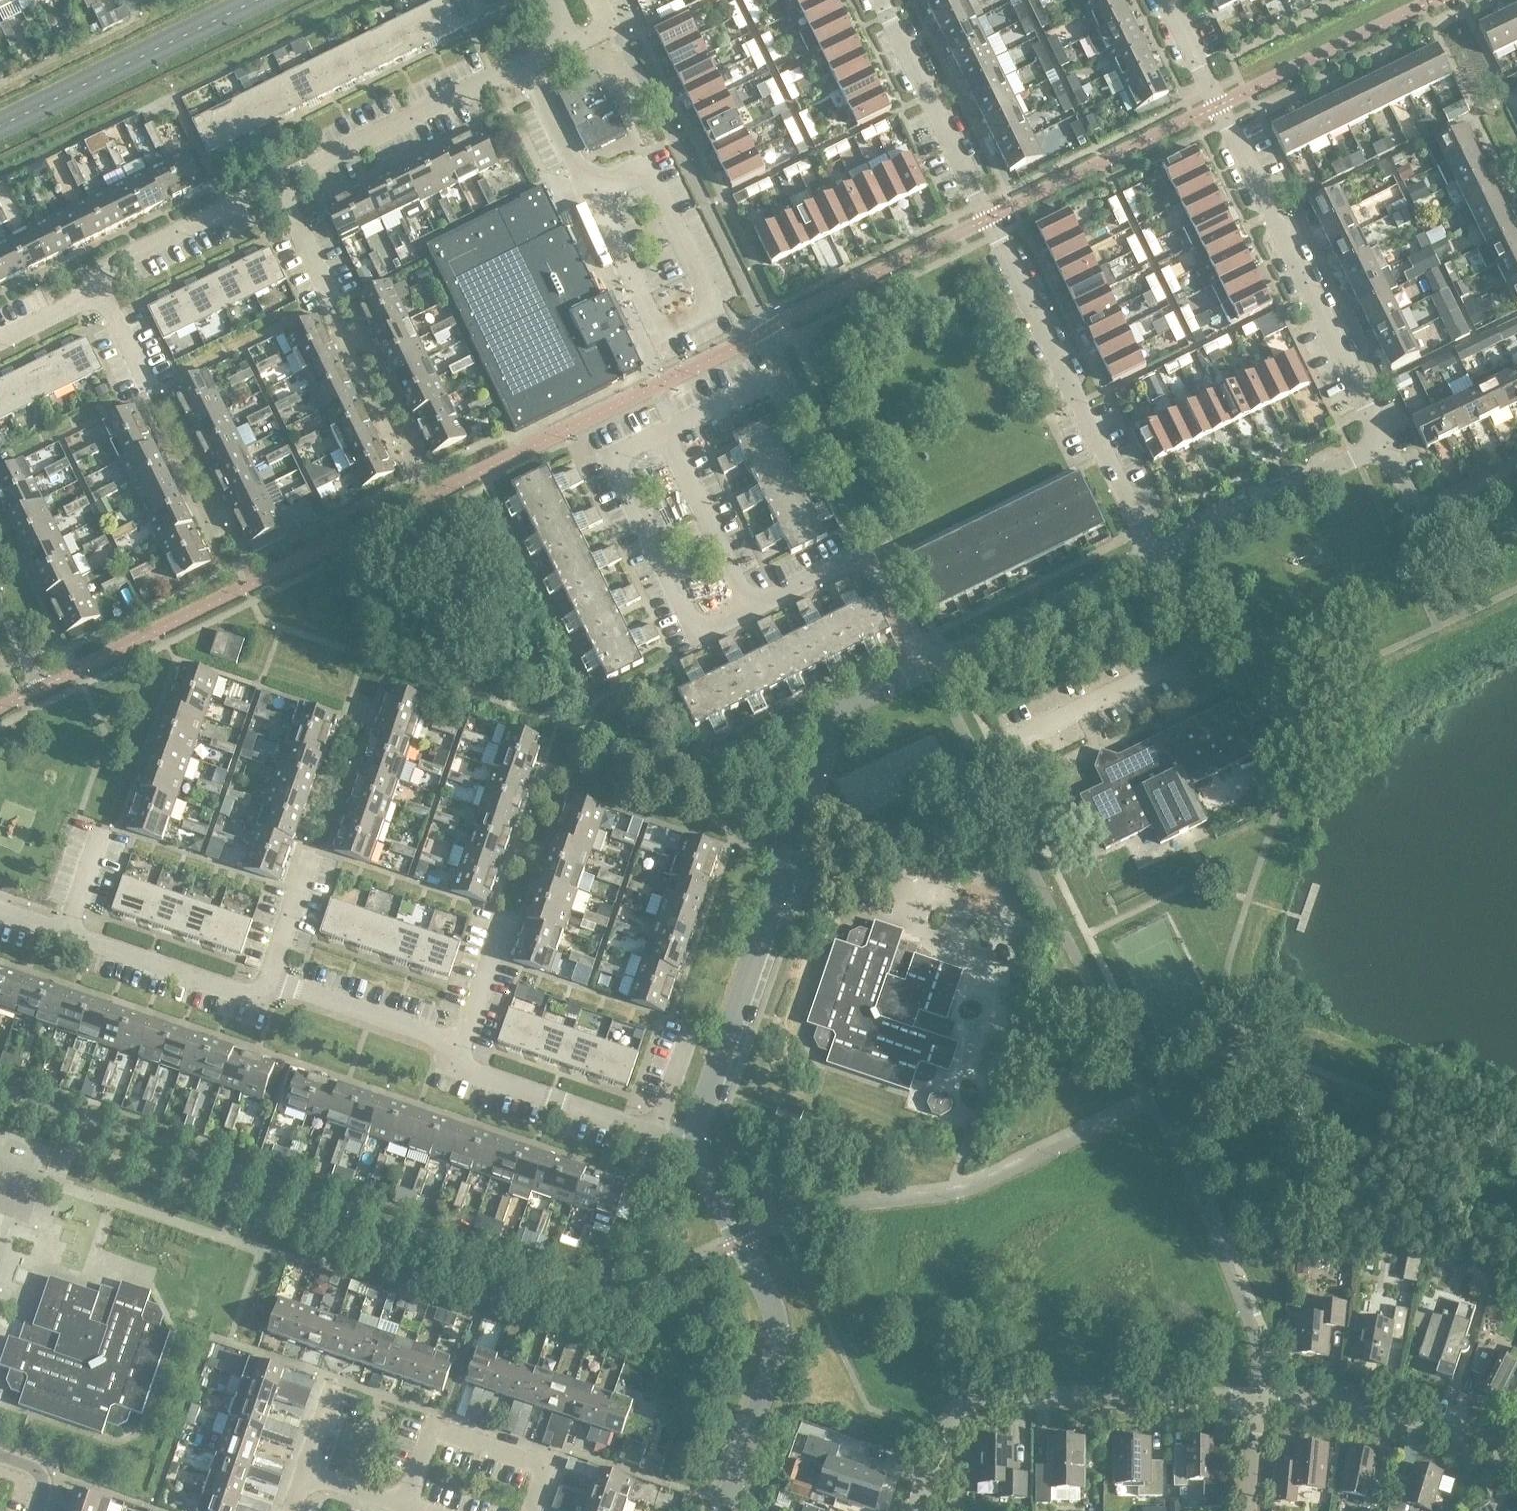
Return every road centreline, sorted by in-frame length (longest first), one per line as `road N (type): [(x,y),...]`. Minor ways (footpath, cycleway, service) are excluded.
road 1 (residential): [(691,1149),(477,1074),(459,1053),(266,988),(242,991),(0,909)]
road 2 (residential): [(1157,559),(879,0)]
road 3 (residential): [(0,344),(69,307),(122,261),(526,61)]
road 4 (residential): [(931,670),(857,707),(839,725),(691,1149)]
road 5 (residential): [(1382,451),(1163,0)]
road 6 (residential): [(691,1149),(777,1323),(775,1362),(725,1510)]
road 7 (residential): [(924,1510),(957,1446),(995,1411),(1147,1397),(1257,1400)]
road 8 (residential): [(1257,1400),(1419,1418),(1486,1440),(1516,1464)]
road 9 (residential): [(1157,559),(1382,451)]
road 10 (residential): [(532,1510),(546,1470),(431,1433),(407,1509)]
road 11 (residential): [(956,659),(1157,559)]
road 12 (residential): [(1382,451),(1417,504),(1450,509),(1516,478)]
road 13 (residential): [(931,670),(875,557),(862,563)]

